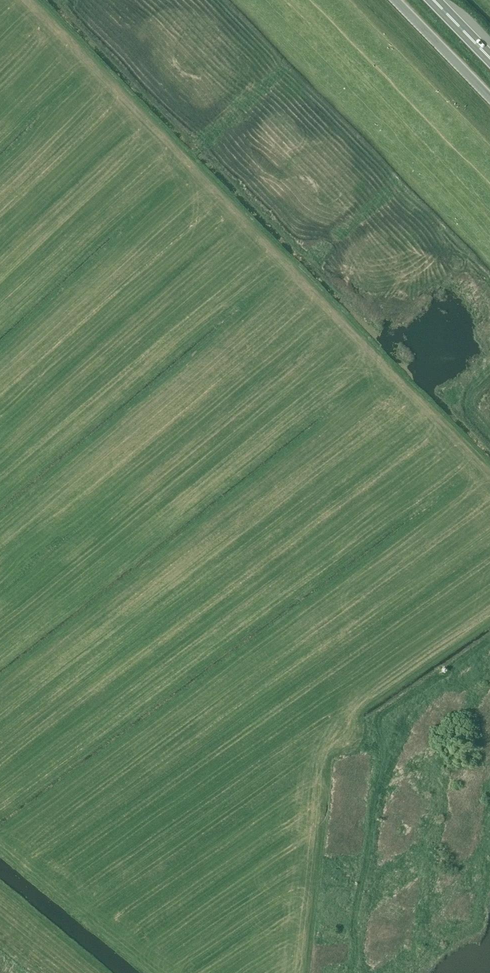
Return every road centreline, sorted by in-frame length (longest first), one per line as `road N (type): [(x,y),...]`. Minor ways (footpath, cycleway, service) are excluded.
road 1 (unclassified): [(489,98),(395,0)]

